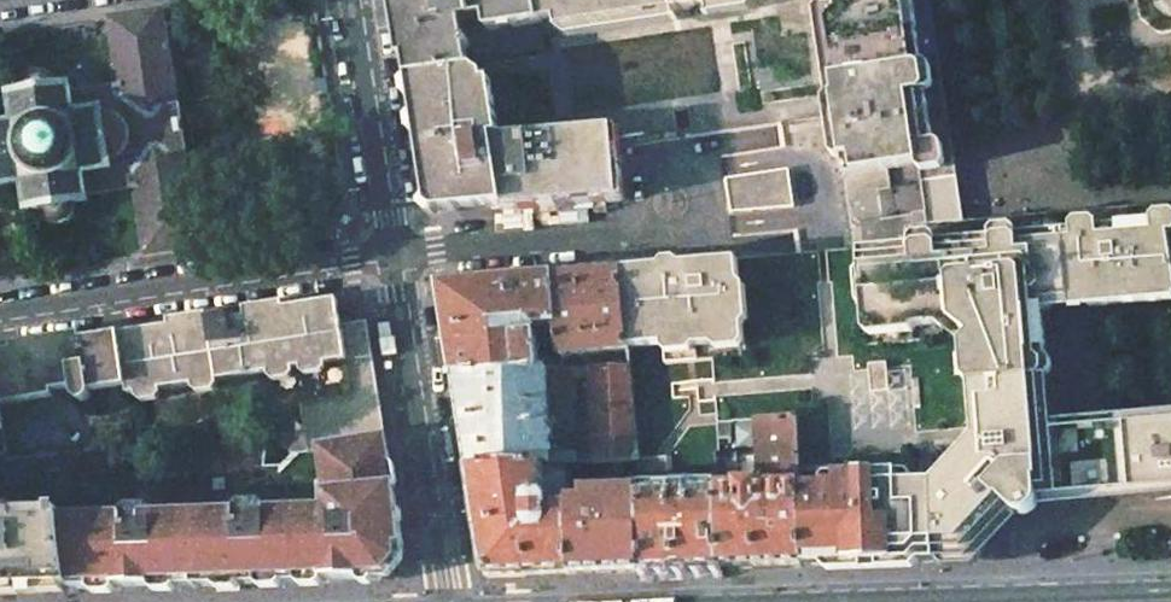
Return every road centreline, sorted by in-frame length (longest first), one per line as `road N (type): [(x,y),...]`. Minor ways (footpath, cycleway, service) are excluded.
road 1 (residential): [(392,251),(0,310)]
road 2 (residential): [(392,251),(444,601)]
road 3 (residential): [(646,229),(392,251)]
road 4 (residential): [(355,0),(392,251)]

